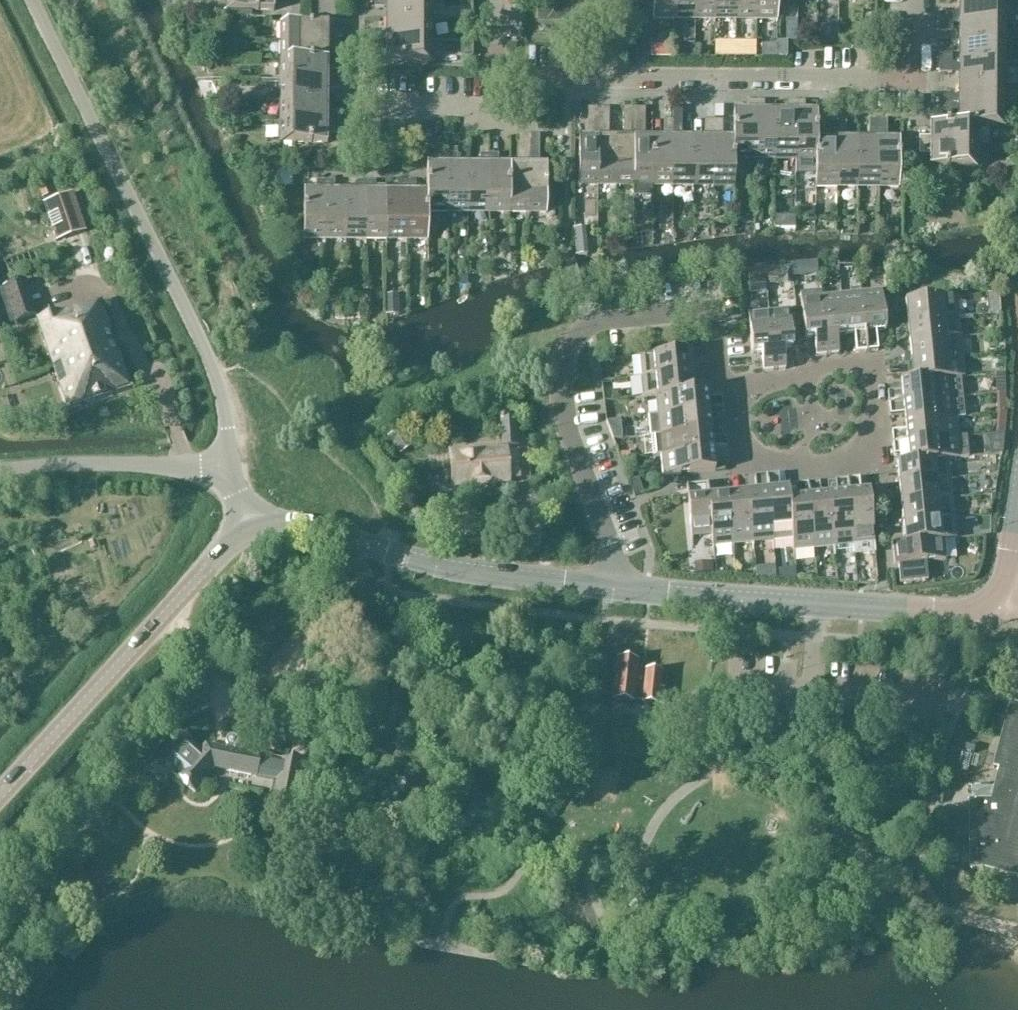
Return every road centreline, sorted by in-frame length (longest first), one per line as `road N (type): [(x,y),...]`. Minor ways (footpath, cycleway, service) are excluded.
road 1 (unclassified): [(228,467),(223,386),(35,0)]
road 2 (residential): [(925,0),(925,79),(574,79)]
road 3 (residential): [(624,590),(562,418),(561,368),(573,340),(600,319),(708,309),(712,331)]
road 4 (tertiary): [(624,590),(417,561),(249,514)]
road 5 (tertiary): [(0,799),(249,514)]
road 6 (tertiary): [(1000,605),(976,613),(624,590)]
road 7 (residential): [(739,395),(826,365),(867,368),(877,463),(748,459)]
road 8 (unclassified): [(0,470),(228,467)]
road 9 (residential): [(574,79),(500,74),(495,0)]

